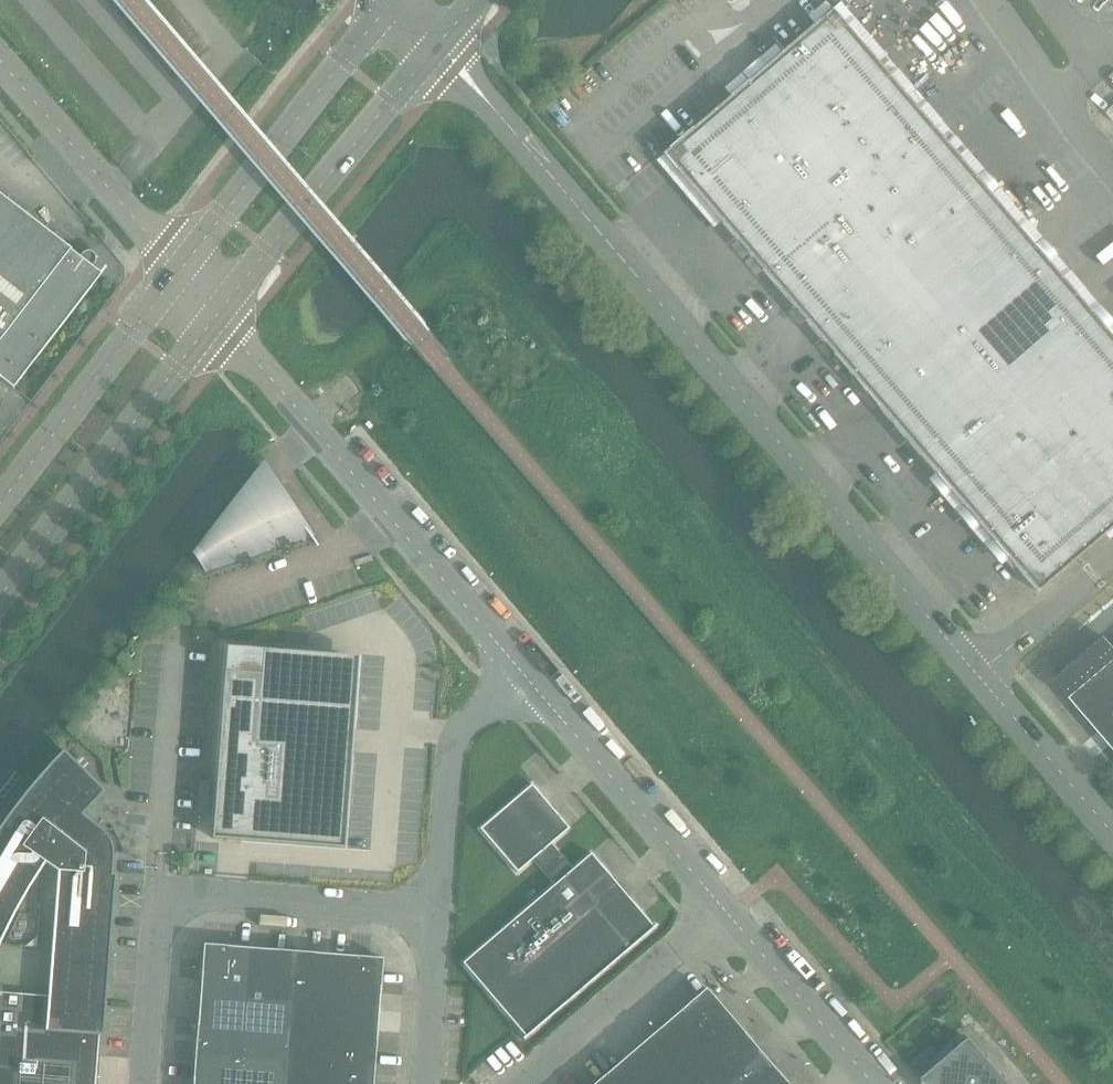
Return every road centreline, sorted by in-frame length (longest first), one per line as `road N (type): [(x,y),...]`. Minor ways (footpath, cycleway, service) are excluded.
road 1 (unclassified): [(977,675),(457,66)]
road 2 (unclassified): [(143,1083),(157,890),(437,909)]
road 3 (unclassified): [(523,675),(216,318)]
road 4 (secondary): [(216,318),(439,42)]
road 5 (secondary): [(0,597),(216,318)]
road 6 (secondary): [(393,0),(177,273)]
road 7 (unclassified): [(724,910),(523,675)]
road 8 (secondary): [(177,273),(0,502)]
road 9 (unclassified): [(0,61),(177,273)]
road 10 (unclassified): [(518,1083),(724,910)]
road 11 (unclassified): [(437,909),(456,736),(523,675)]
road 12 (unclassified): [(873,1083),(724,910)]
road 13 (unclassified): [(1112,834),(977,675)]
road 14 (unclassified): [(977,675),(1112,560)]
road 15 (unclassified): [(424,1083),(437,909)]
road 16 (unclassified): [(990,0),(1060,103)]

